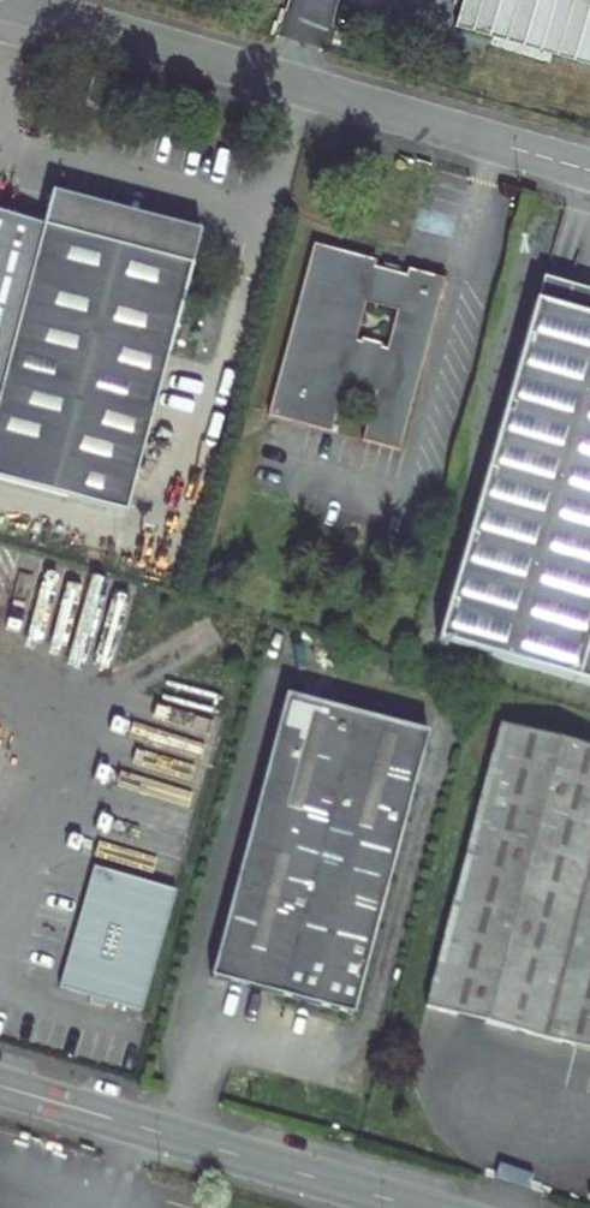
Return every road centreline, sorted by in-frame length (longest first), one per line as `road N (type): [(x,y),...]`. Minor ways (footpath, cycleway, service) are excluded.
road 1 (unclassified): [(2,0),(589,172)]
road 2 (unclassified): [(0,1086),(418,1207)]

